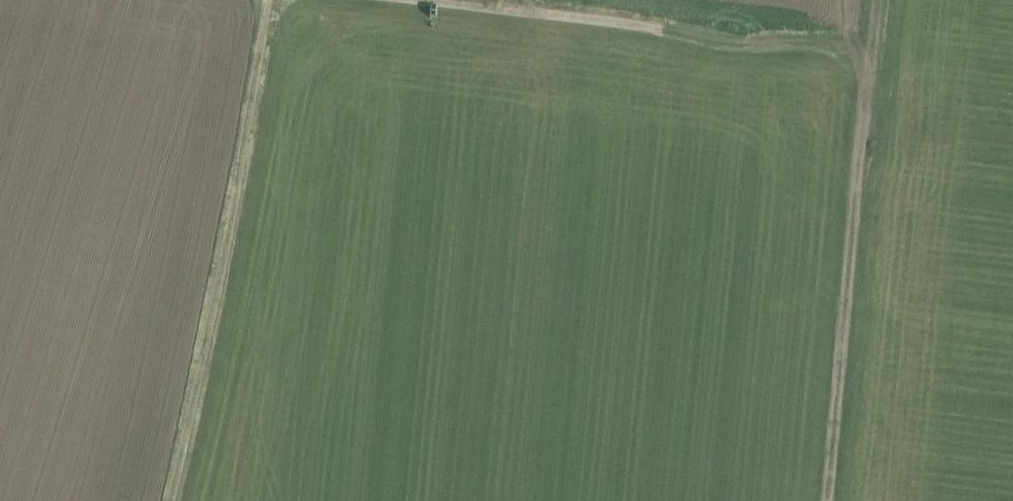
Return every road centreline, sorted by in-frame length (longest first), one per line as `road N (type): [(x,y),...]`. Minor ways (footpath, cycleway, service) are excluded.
road 1 (track): [(170,500),(271,0)]
road 2 (track): [(827,500),(879,0)]
road 3 (track): [(409,0),(657,28),(870,70)]

